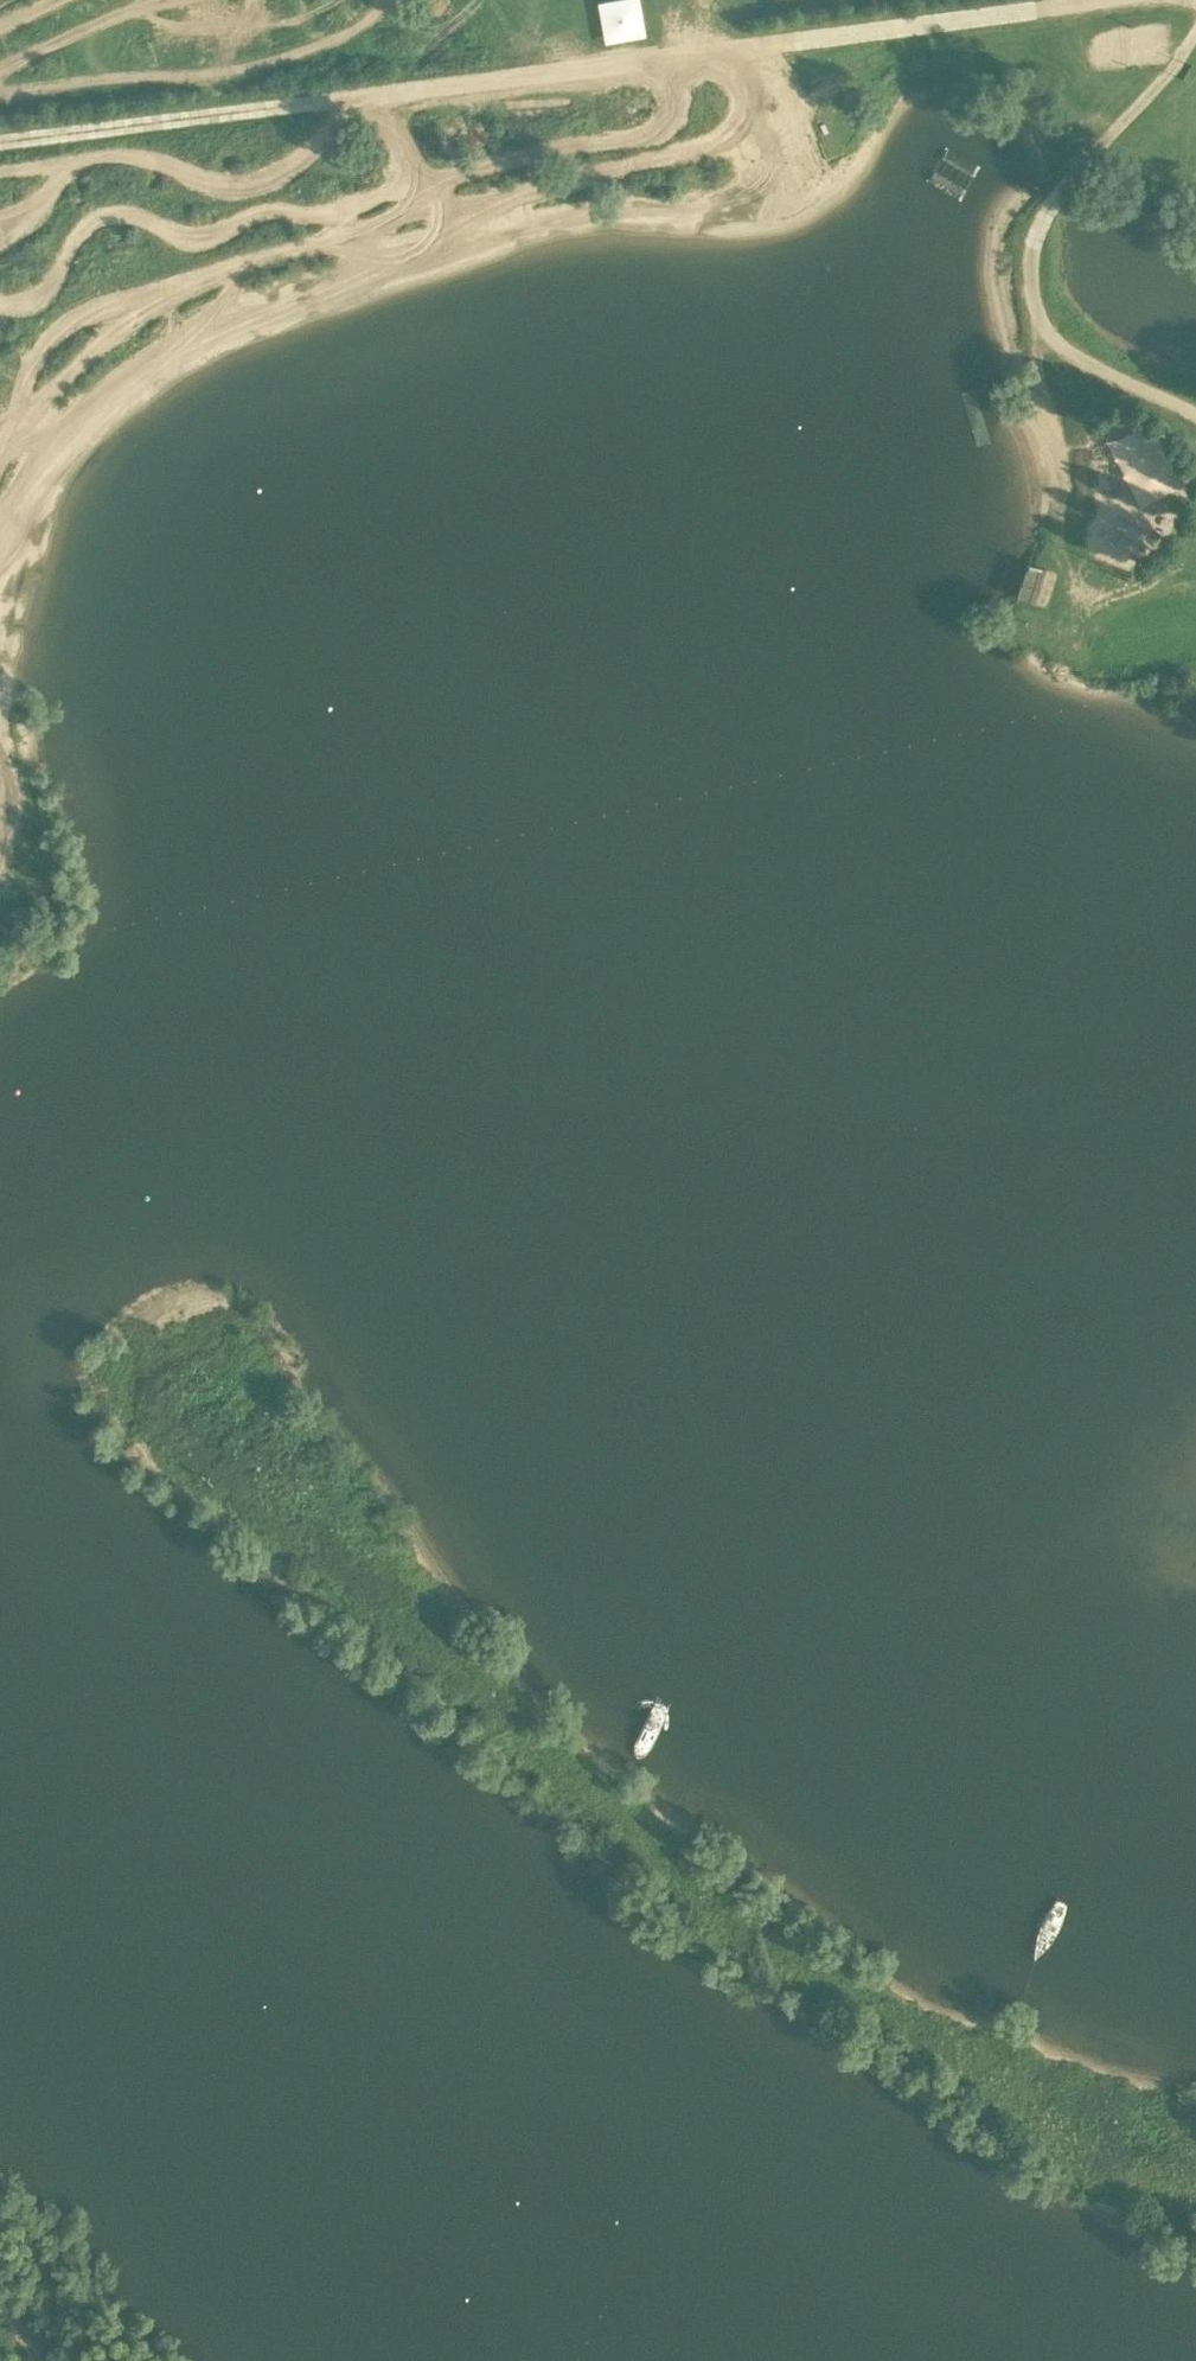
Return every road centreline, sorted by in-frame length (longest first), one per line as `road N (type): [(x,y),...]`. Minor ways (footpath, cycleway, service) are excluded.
road 1 (track): [(0,142),(1102,0)]

